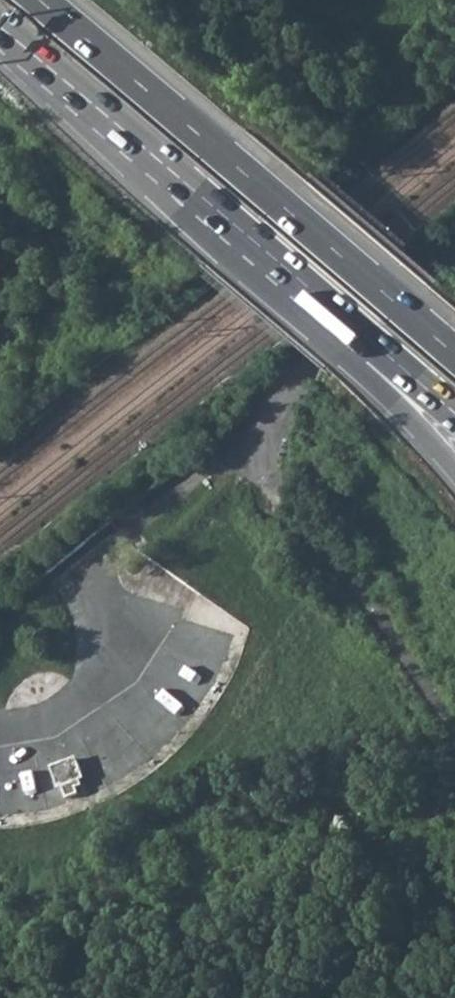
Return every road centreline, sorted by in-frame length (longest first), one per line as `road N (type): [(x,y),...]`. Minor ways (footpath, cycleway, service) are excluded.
road 1 (trunk): [(454,355),(42,0)]
road 2 (trunk): [(0,26),(363,339)]
road 3 (trunk): [(363,339),(367,378),(454,473)]
road 4 (trunk): [(363,339),(454,416)]

